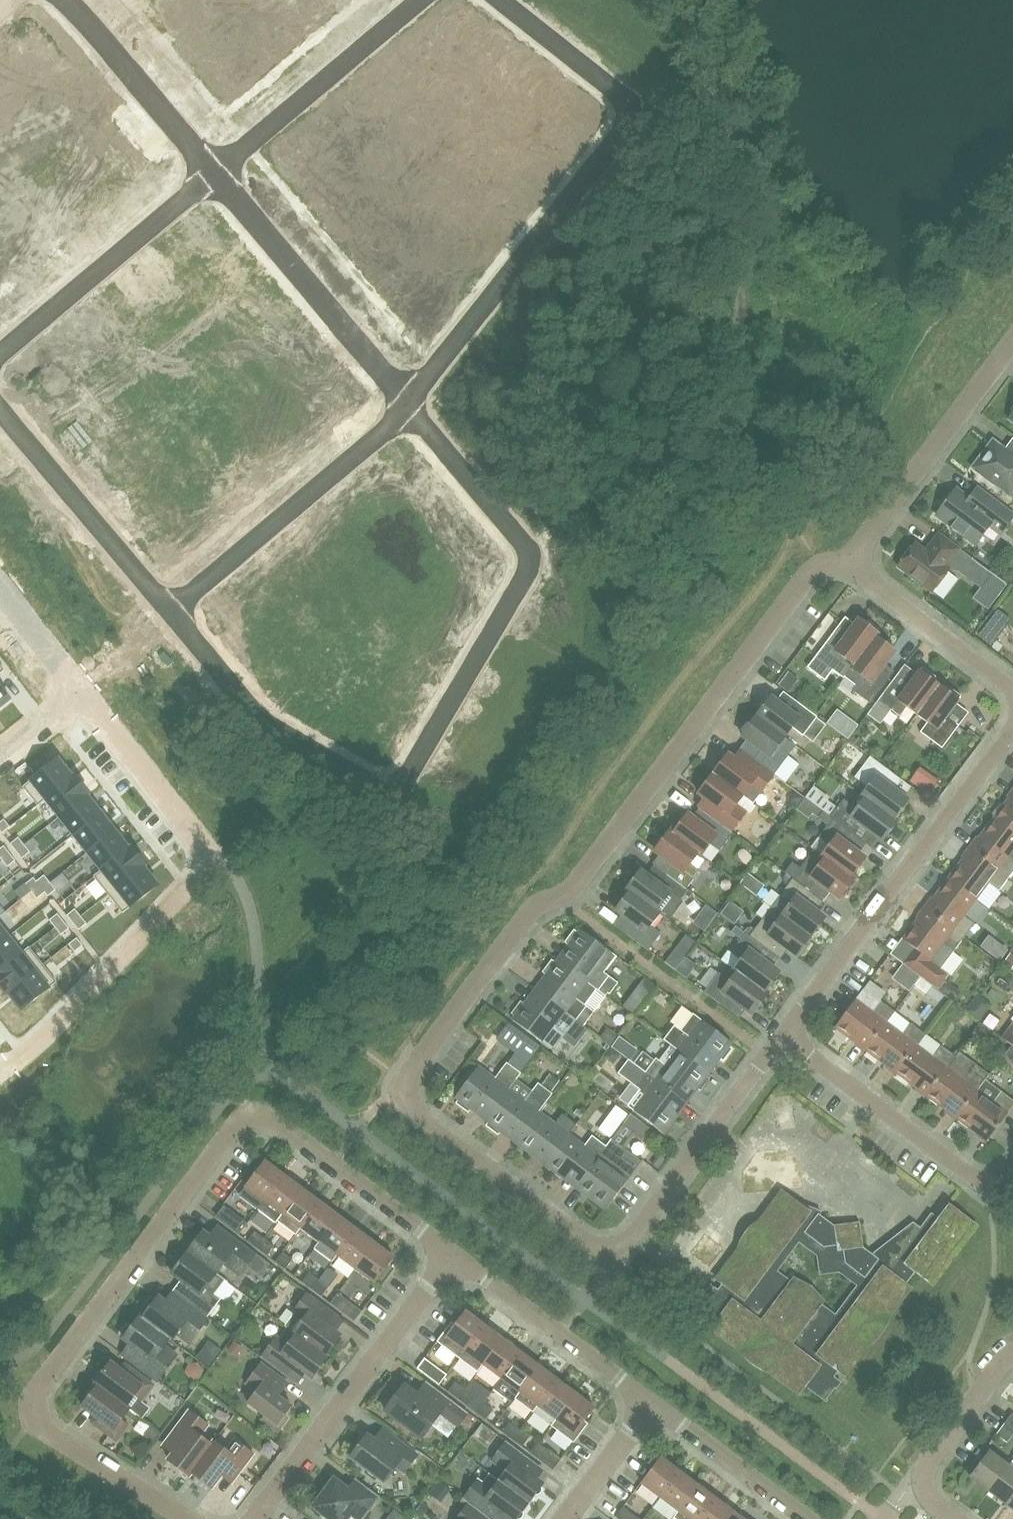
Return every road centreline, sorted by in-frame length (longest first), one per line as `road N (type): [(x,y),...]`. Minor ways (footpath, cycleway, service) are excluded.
road 1 (residential): [(783,1035),(631,1238),(610,1250),(586,1242),(408,1107),(401,1092),(537,905),(573,887),(807,574),(827,563),(858,562)]
road 2 (residential): [(172,610),(282,727),(376,785),(400,782),(531,557),(408,411)]
road 3 (residential): [(187,1518),(47,1433),(35,1413),(38,1390),(239,1121),(254,1114)]
road 4 (residential): [(496,0),(629,109),(402,403)]
road 5 (residential): [(1012,728),(783,1035)]
road 6 (residential): [(255,1518),(453,1256)]
road 7 (residential): [(408,411),(172,610)]
road 8 (residential): [(212,852),(0,1069)]
road 9 (residential): [(210,174),(402,403)]
road 10 (residential): [(783,1035),(978,1182),(992,1184),(1012,1166)]
road 11 (residential): [(210,174),(0,349)]
road 12 (residential): [(858,562),(864,540),(1012,344)]
road 13 (residential): [(210,174),(414,0)]
road 14 (residential): [(0,409),(172,610)]
road 15 (residential): [(652,1404),(453,1256)]
road 16 (residential): [(453,1256),(271,1118),(254,1114)]
road 17 (residential): [(58,0),(210,174)]
road 18 (residential): [(212,852),(80,686)]
road 19 (residential): [(1012,690),(871,581),(858,562)]
road 20 (residential): [(804,1518),(652,1404)]
road 21 (residential): [(912,1486),(1012,1354)]
road 22 (residential): [(565,1518),(652,1404)]
road 23 (residential): [(80,686),(0,582)]

